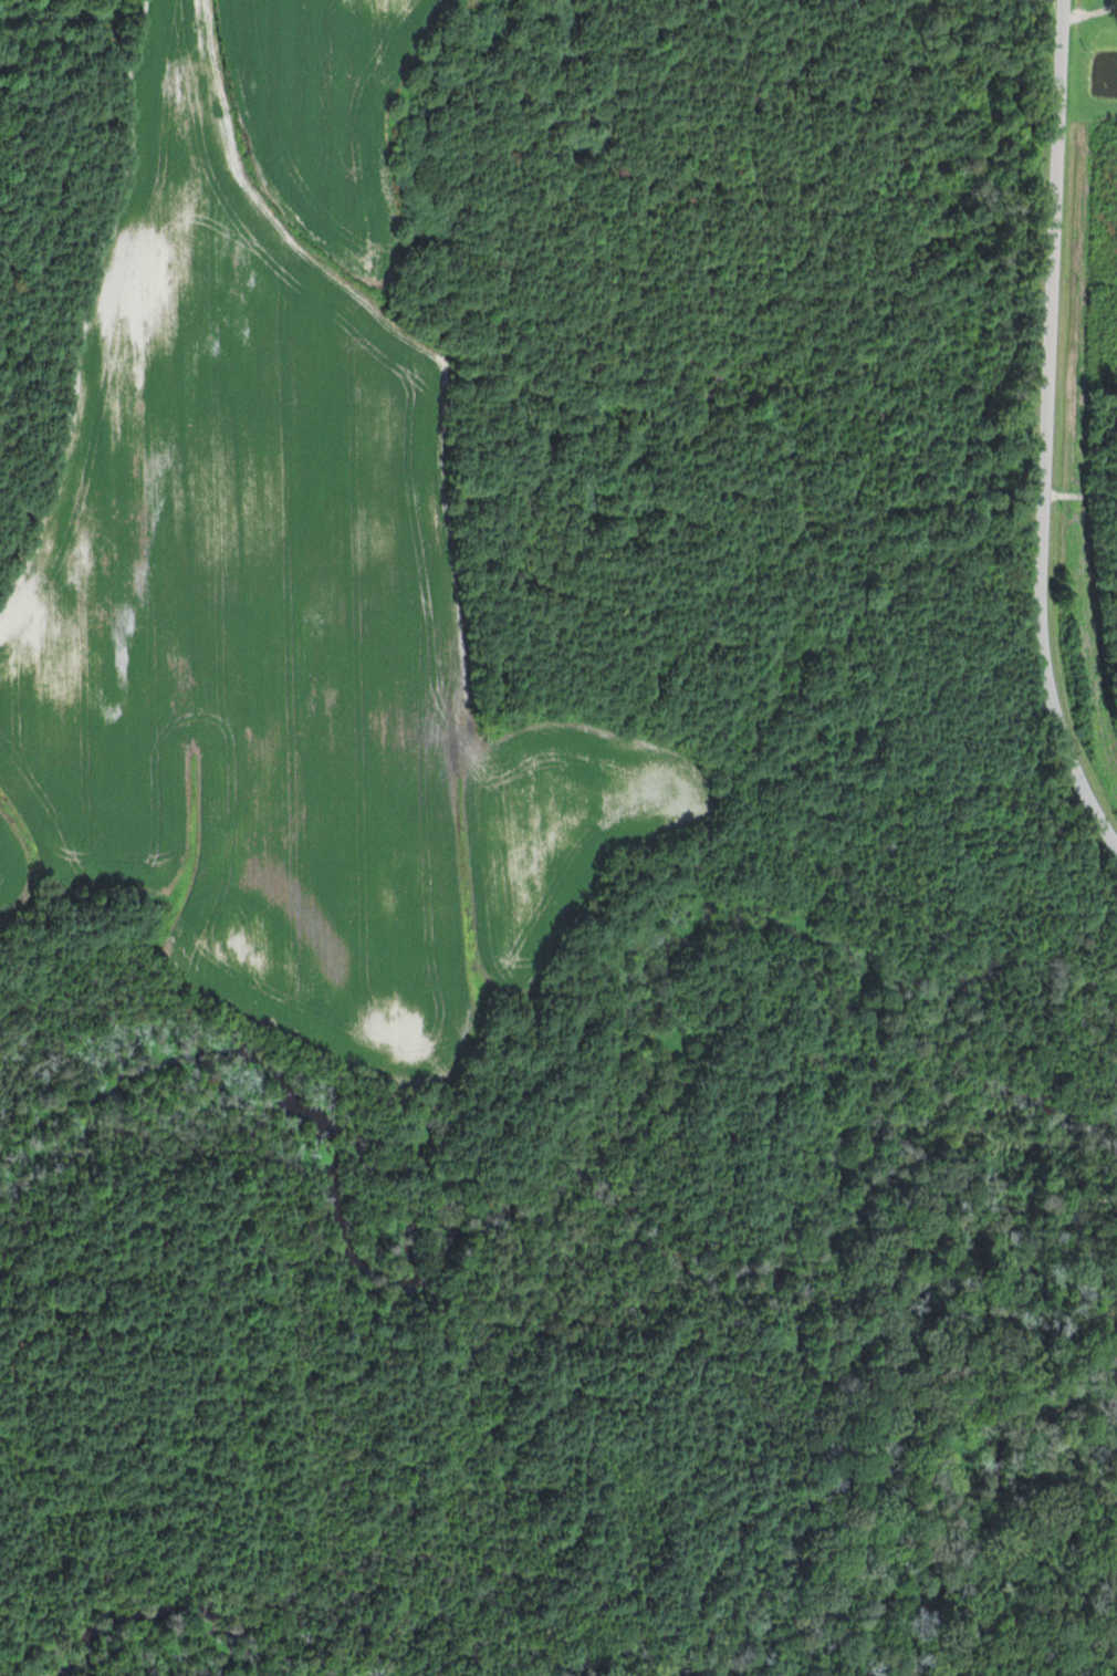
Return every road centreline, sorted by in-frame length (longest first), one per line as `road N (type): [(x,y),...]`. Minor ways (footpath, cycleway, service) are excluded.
road 1 (residential): [(1116,840),(1067,746),(1042,633),(1066,0)]

